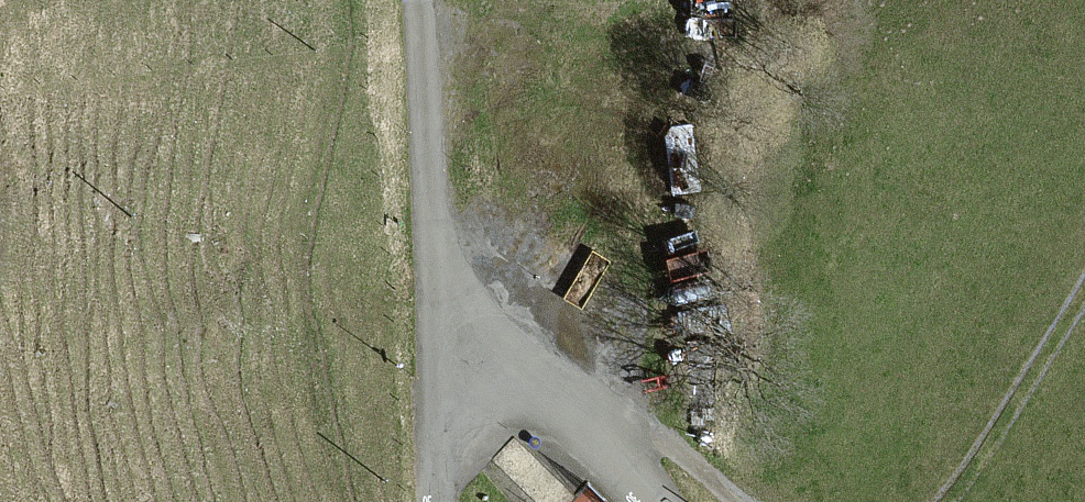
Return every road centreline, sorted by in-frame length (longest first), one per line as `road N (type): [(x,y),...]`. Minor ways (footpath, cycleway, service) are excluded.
road 1 (track): [(417,0),(449,240),(489,391)]
road 2 (unclassified): [(656,501),(575,404),(520,388),(465,400),(449,416),(439,453),(443,501)]
road 3 (track): [(1084,303),(945,501)]
road 4 (track): [(742,501),(640,426),(627,419),(596,429)]

